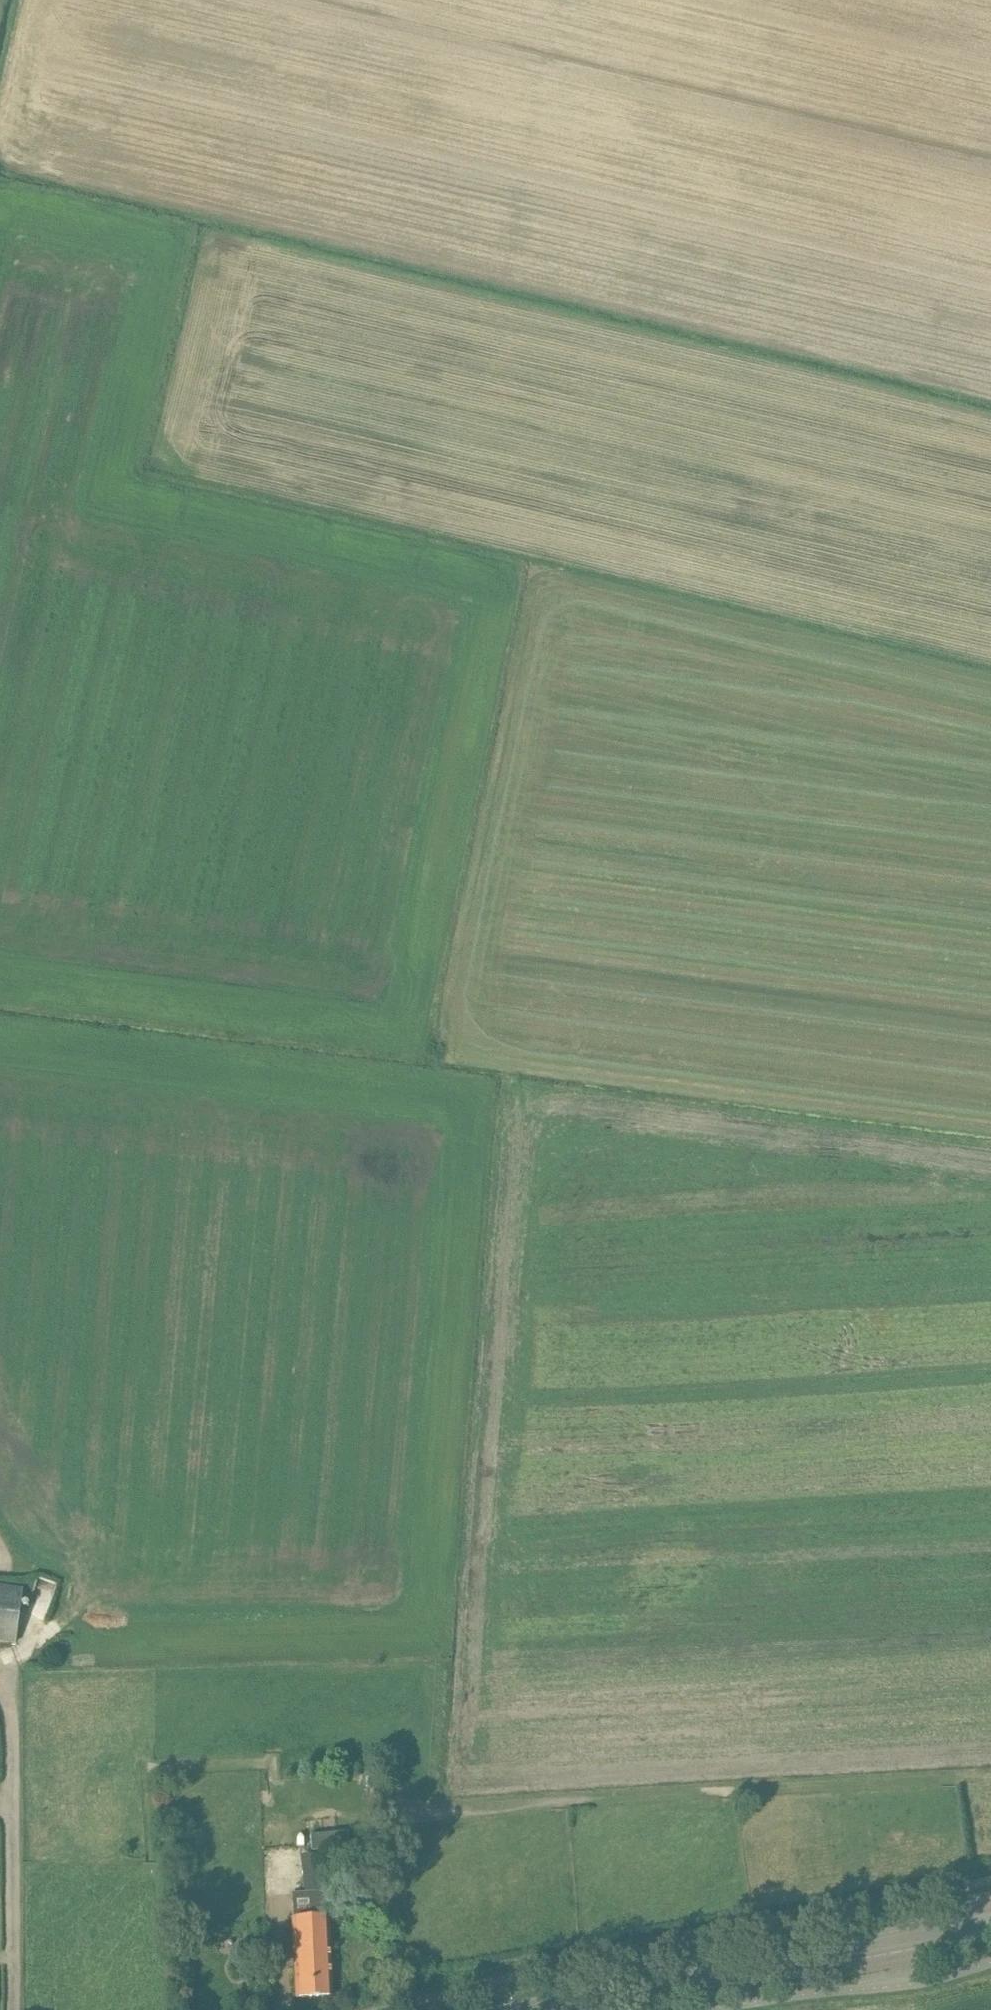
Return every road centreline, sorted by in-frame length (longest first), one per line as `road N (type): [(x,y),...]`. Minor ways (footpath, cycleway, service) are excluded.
road 1 (tertiary): [(538,2009),(982,1928)]

